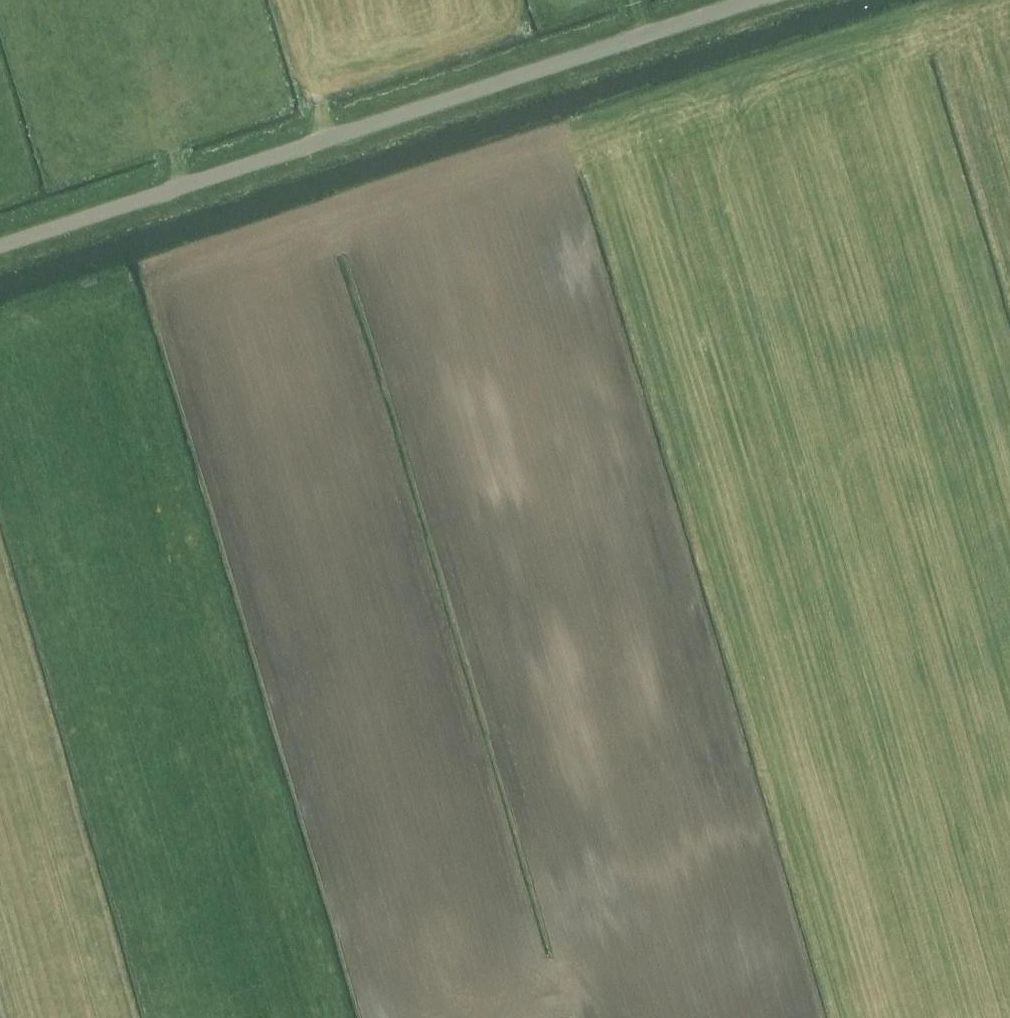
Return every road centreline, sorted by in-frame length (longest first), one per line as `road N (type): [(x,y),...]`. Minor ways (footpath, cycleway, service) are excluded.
road 1 (unclassified): [(0,245),(752,0)]

